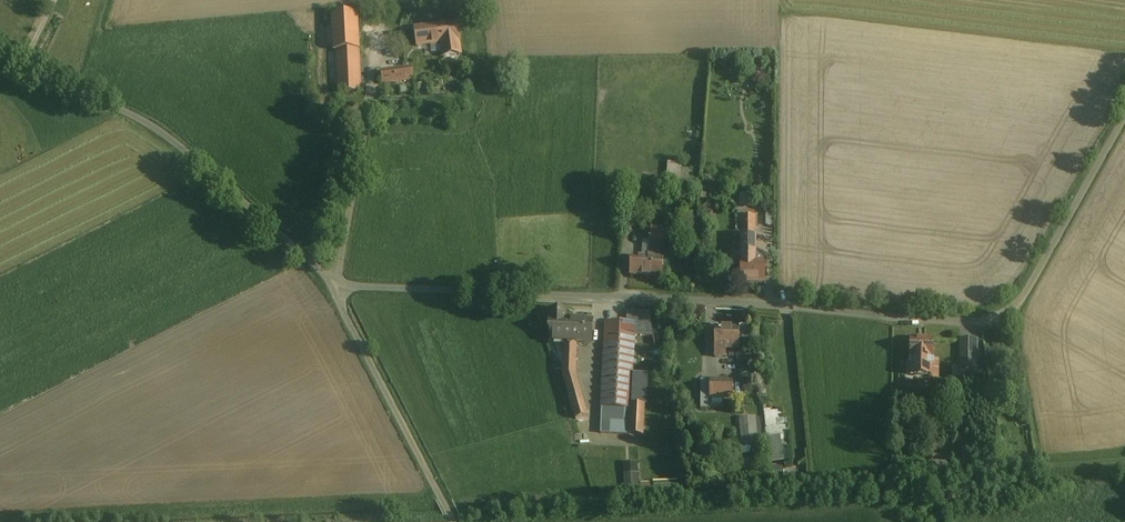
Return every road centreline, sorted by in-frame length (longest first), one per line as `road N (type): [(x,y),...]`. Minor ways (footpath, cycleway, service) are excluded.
road 1 (unclassified): [(1124,117),(1024,295),(983,322),(335,287)]
road 2 (unclassified): [(335,287),(159,132),(0,59)]
road 3 (unclassified): [(452,521),(335,287)]

